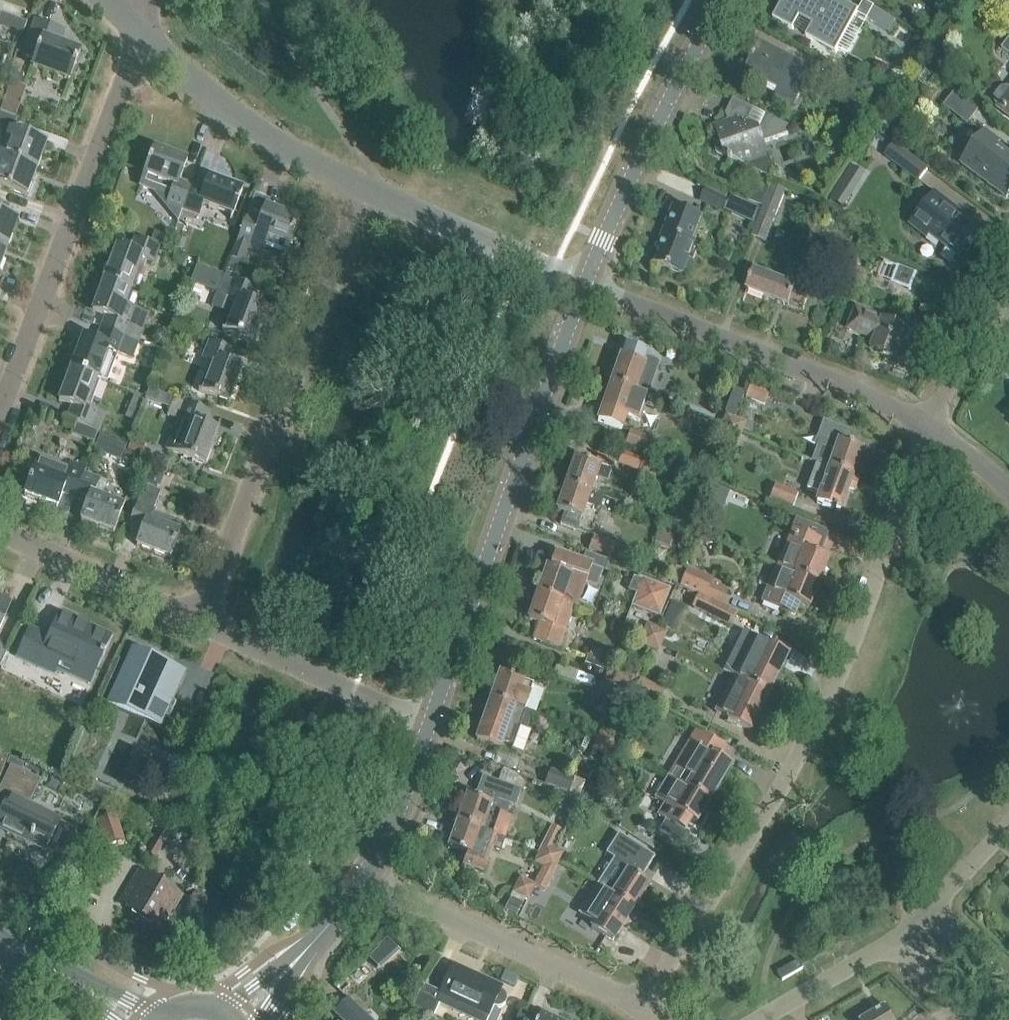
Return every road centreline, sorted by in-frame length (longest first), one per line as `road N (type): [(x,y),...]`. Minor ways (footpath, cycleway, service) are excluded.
road 1 (residential): [(644,1011),(853,644),(869,536),(923,415)]
road 2 (tertiary): [(424,743),(582,285)]
road 3 (residential): [(199,623),(364,191)]
road 4 (residential): [(0,411),(138,37)]
road 5 (residential): [(923,415),(582,285)]
road 6 (tertiary): [(582,285),(725,0)]
road 7 (residential): [(644,1011),(358,885)]
road 8 (residential): [(364,191),(212,102),(138,37)]
road 9 (residential): [(424,743),(199,623)]
road 10 (residential): [(582,285),(364,191)]
road 11 (residential): [(199,623),(0,532)]
road 12 (tertiary): [(236,1019),(358,885)]
road 13 (tertiary): [(145,1019),(0,945)]
road 14 (residential): [(923,415),(1008,277)]
road 15 (tertiary): [(358,885),(424,743)]
road 16 (residential): [(766,1019),(901,946)]
road 17 (residential): [(1008,503),(923,415)]

